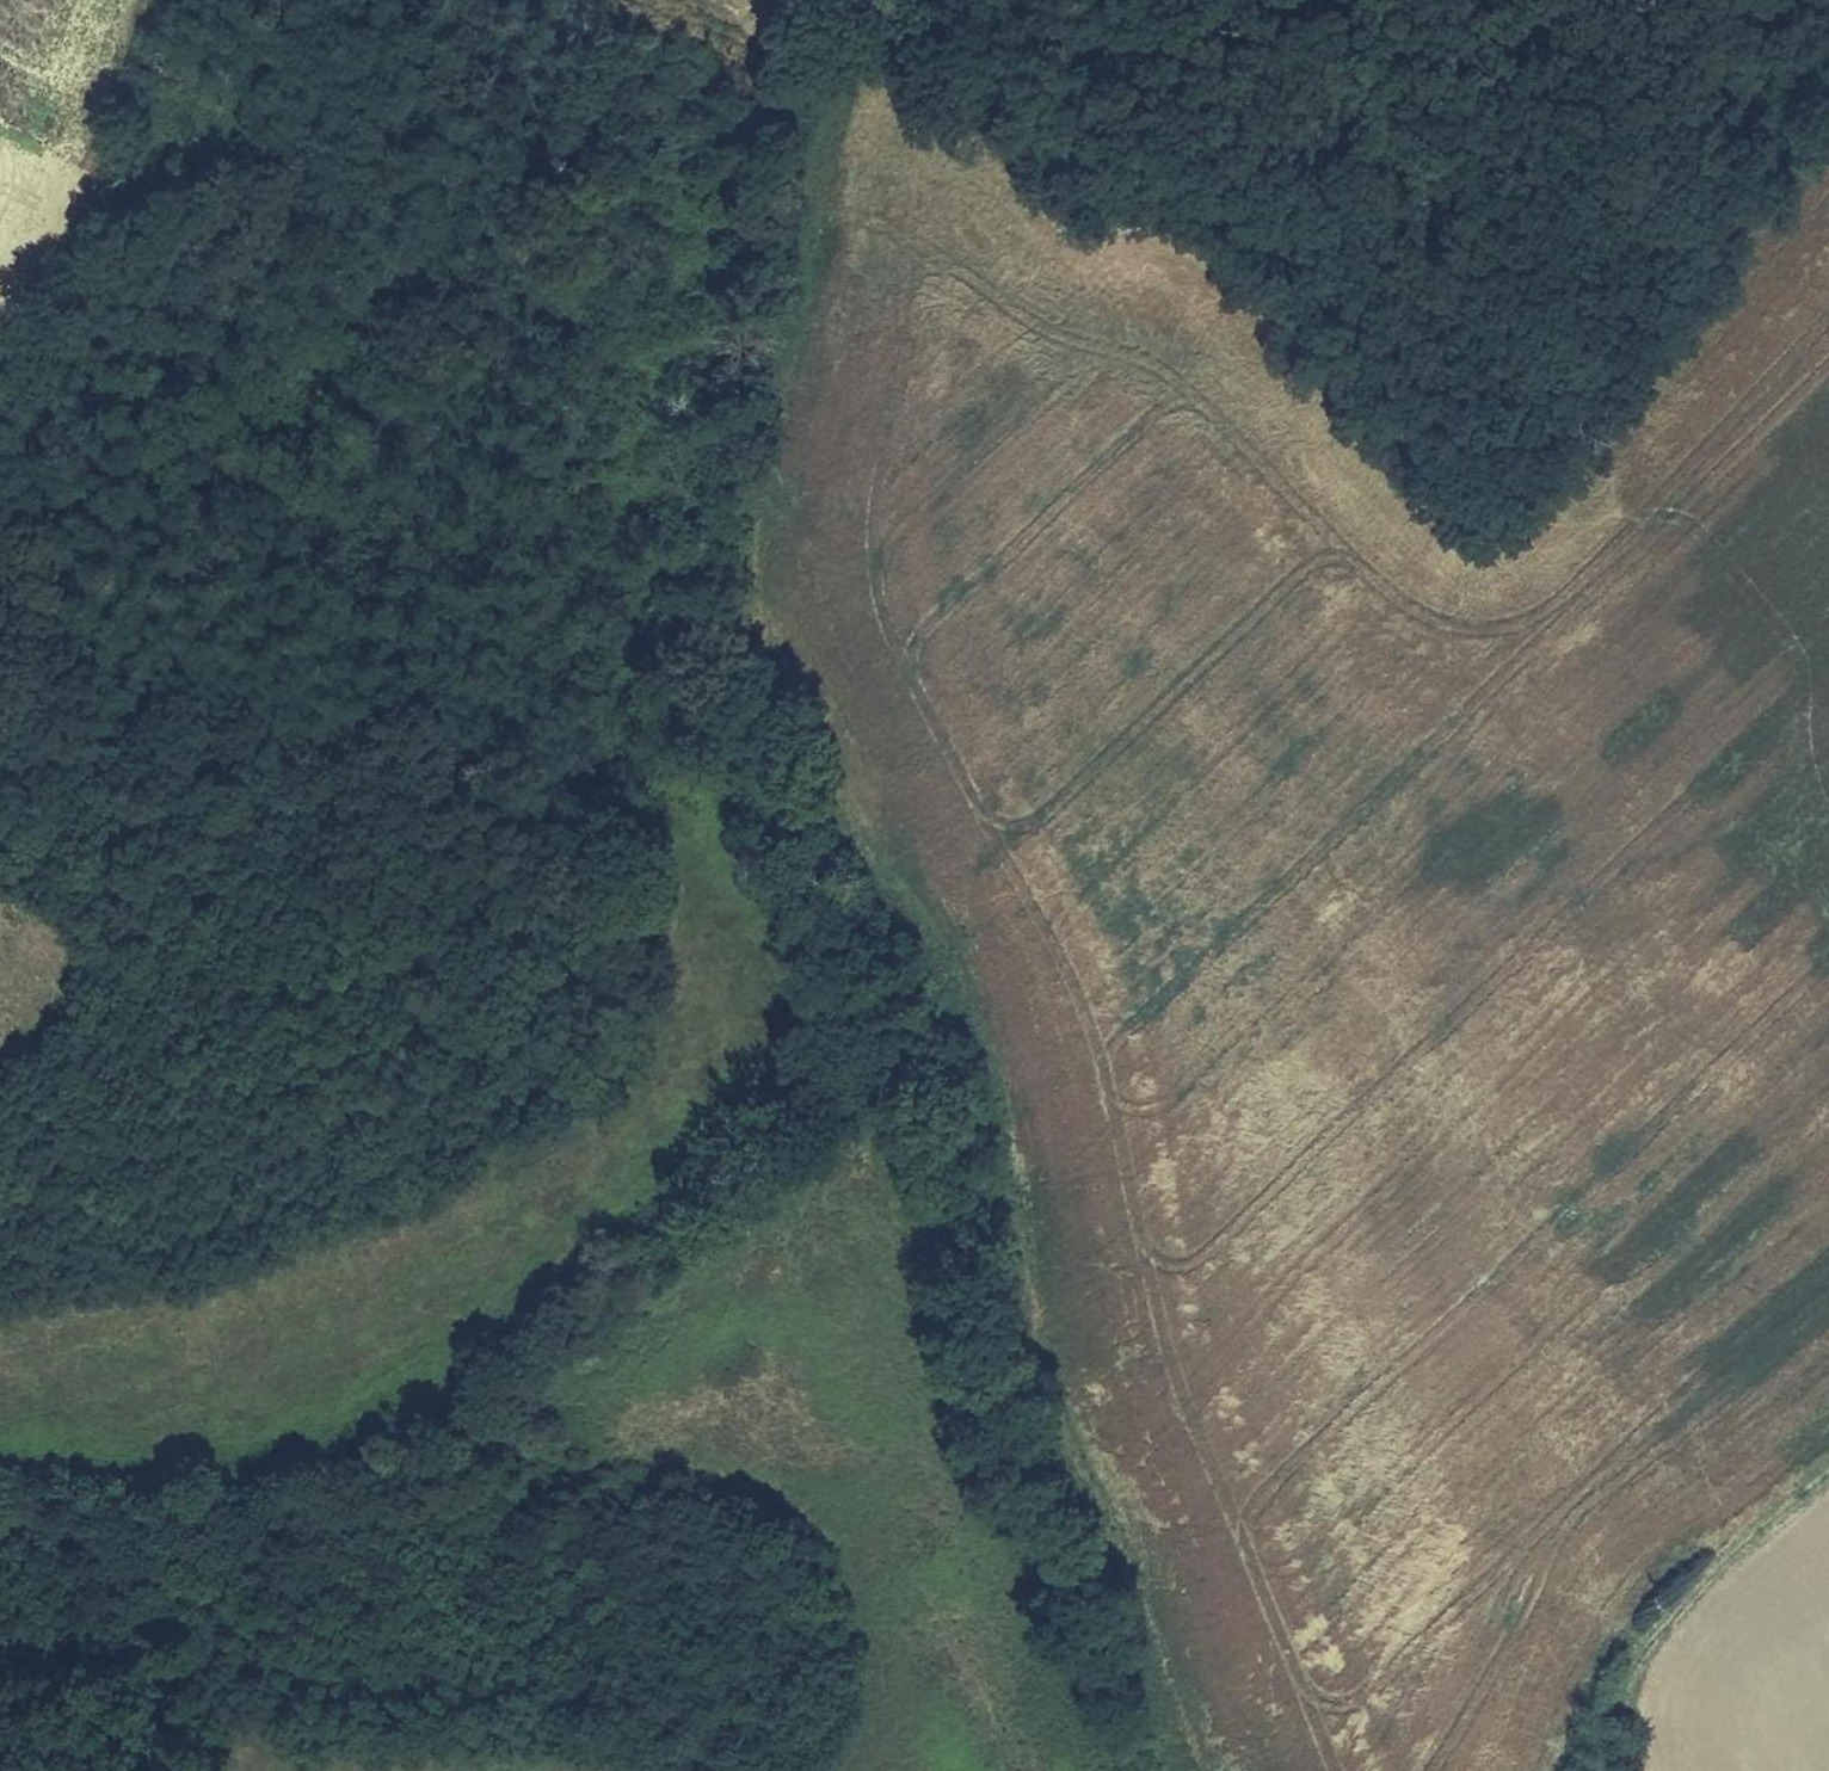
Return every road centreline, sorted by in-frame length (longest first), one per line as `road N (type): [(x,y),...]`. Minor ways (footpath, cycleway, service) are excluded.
road 1 (track): [(1828,1477),(1735,1553),(1679,1613),(1633,1680),(1606,1770)]

